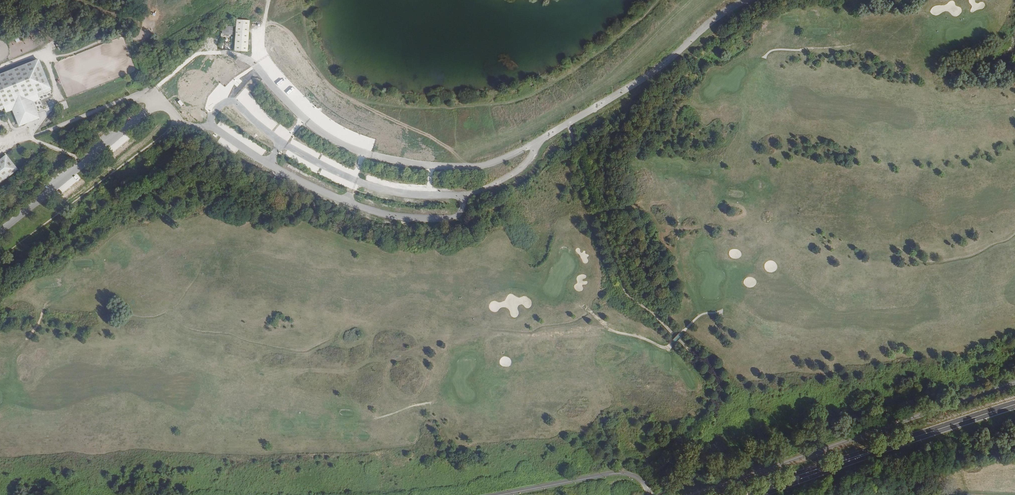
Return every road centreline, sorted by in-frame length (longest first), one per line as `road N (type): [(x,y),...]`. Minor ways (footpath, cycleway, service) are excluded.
road 1 (primary): [(747,494),(1014,405)]

